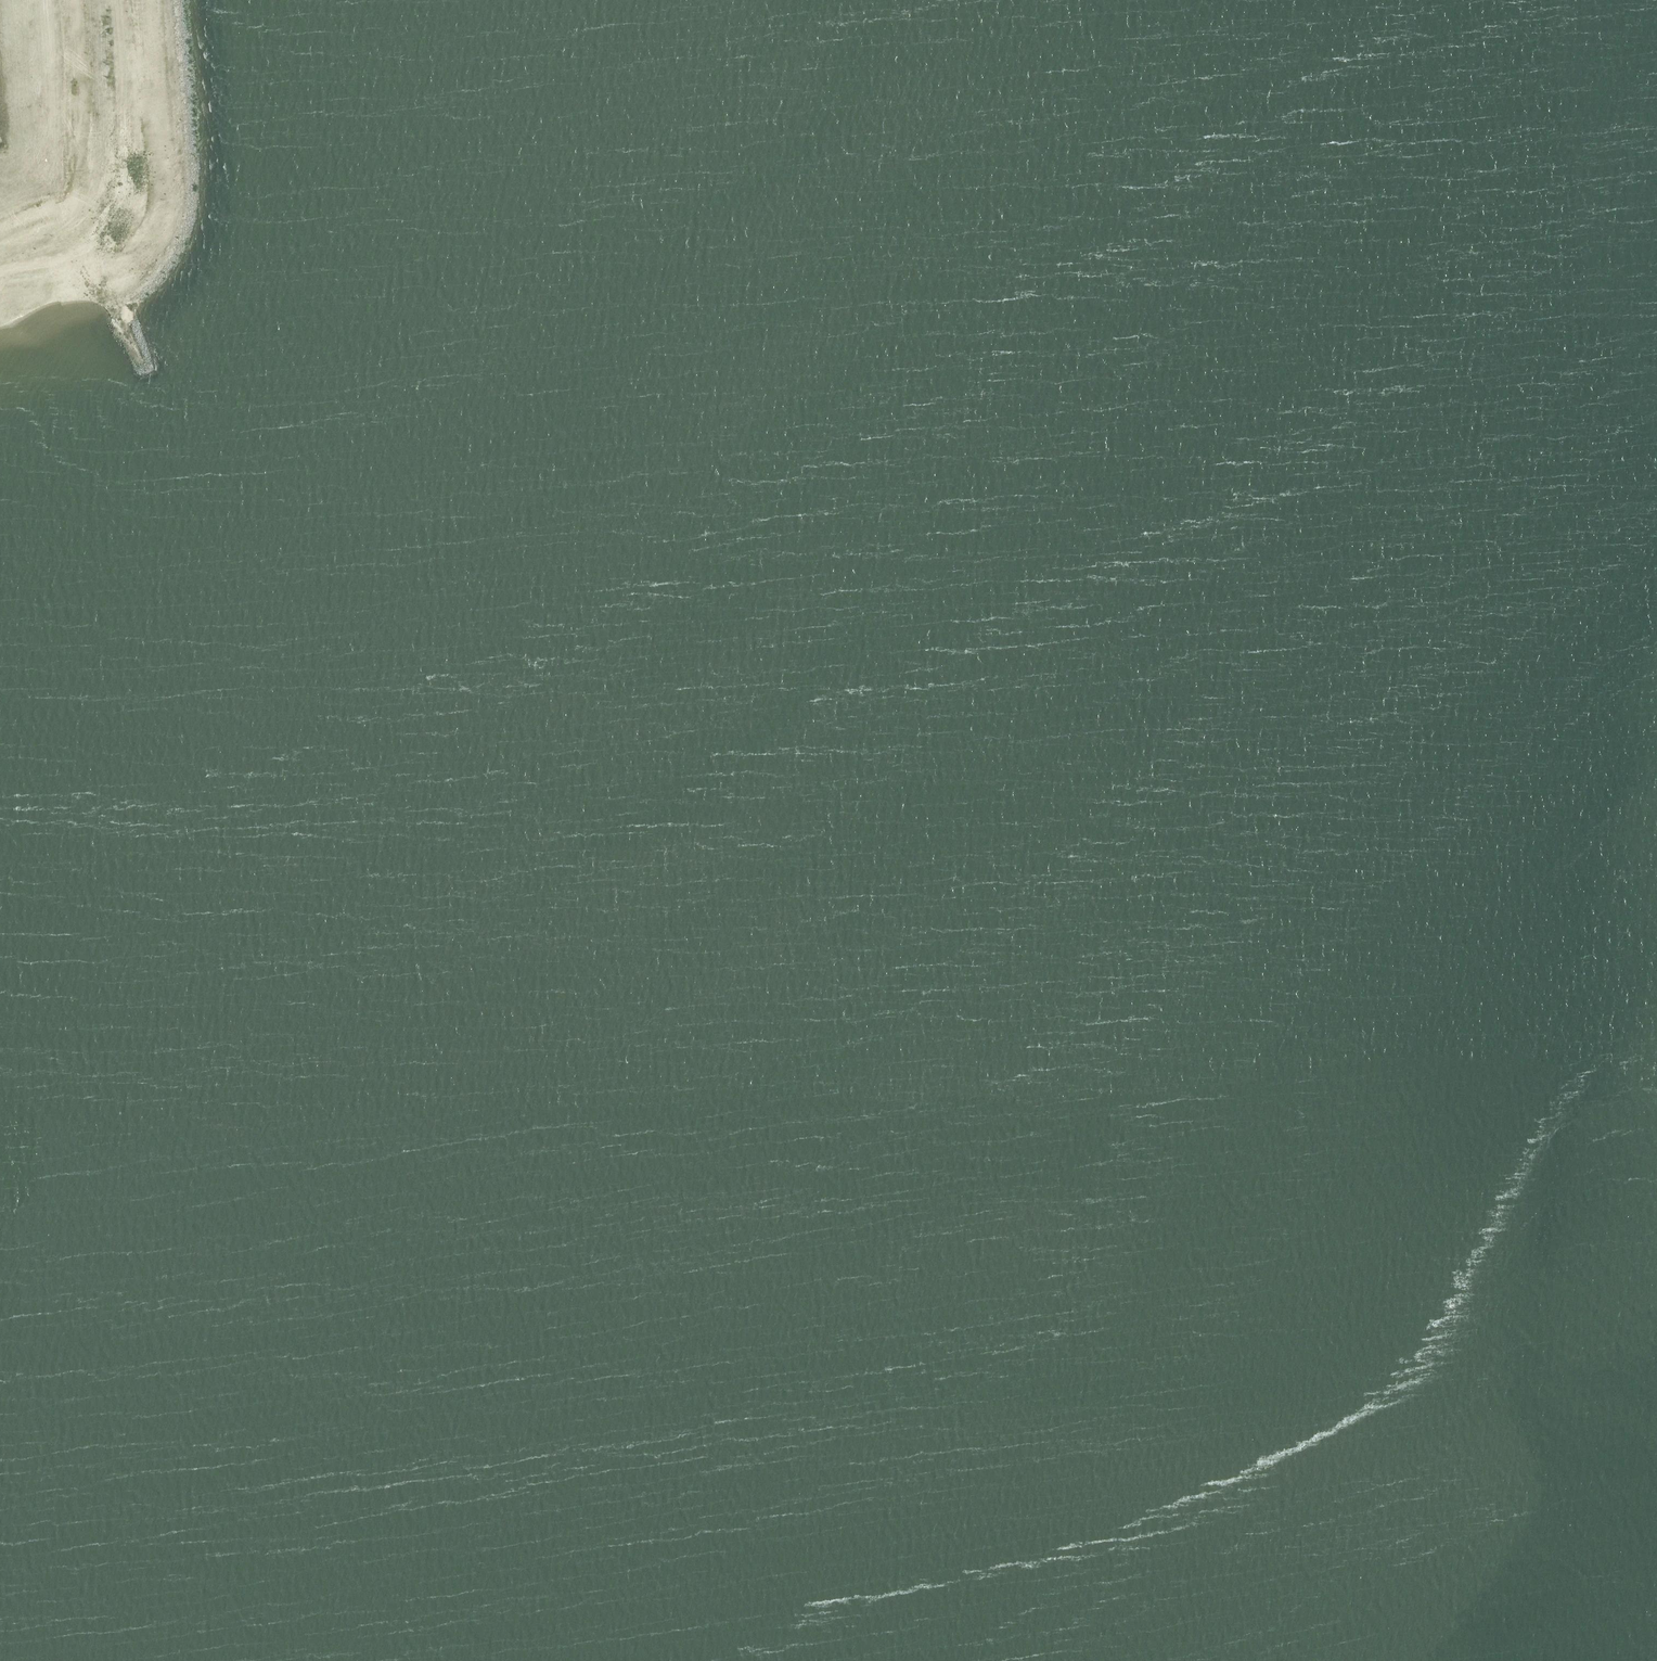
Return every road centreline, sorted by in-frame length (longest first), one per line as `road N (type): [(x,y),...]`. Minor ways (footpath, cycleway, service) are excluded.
road 1 (residential): [(0,215),(66,186),(52,0)]

